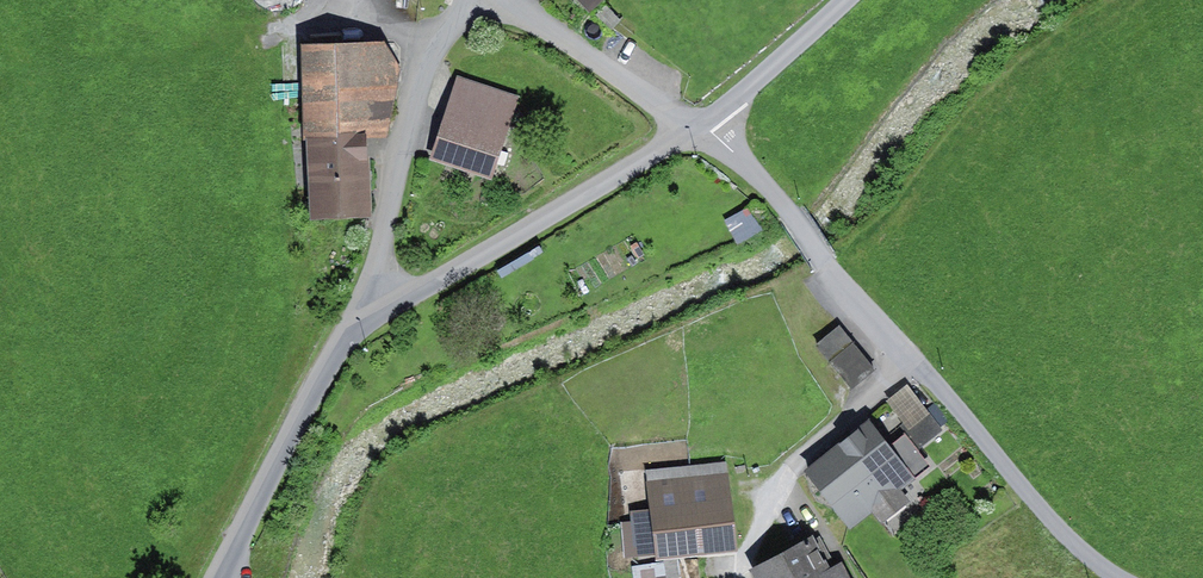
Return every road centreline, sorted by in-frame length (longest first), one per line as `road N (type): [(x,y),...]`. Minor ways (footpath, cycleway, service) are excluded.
road 1 (unclassified): [(708,113),(821,258),(1035,498),(1130,577)]
road 2 (residential): [(340,334),(692,127)]
road 3 (unclassified): [(340,334),(366,284),(414,64),(458,0)]
road 4 (residential): [(216,577),(340,334)]
road 5 (unclassified): [(692,127),(511,0)]
road 6 (residential): [(708,113),(841,0)]

